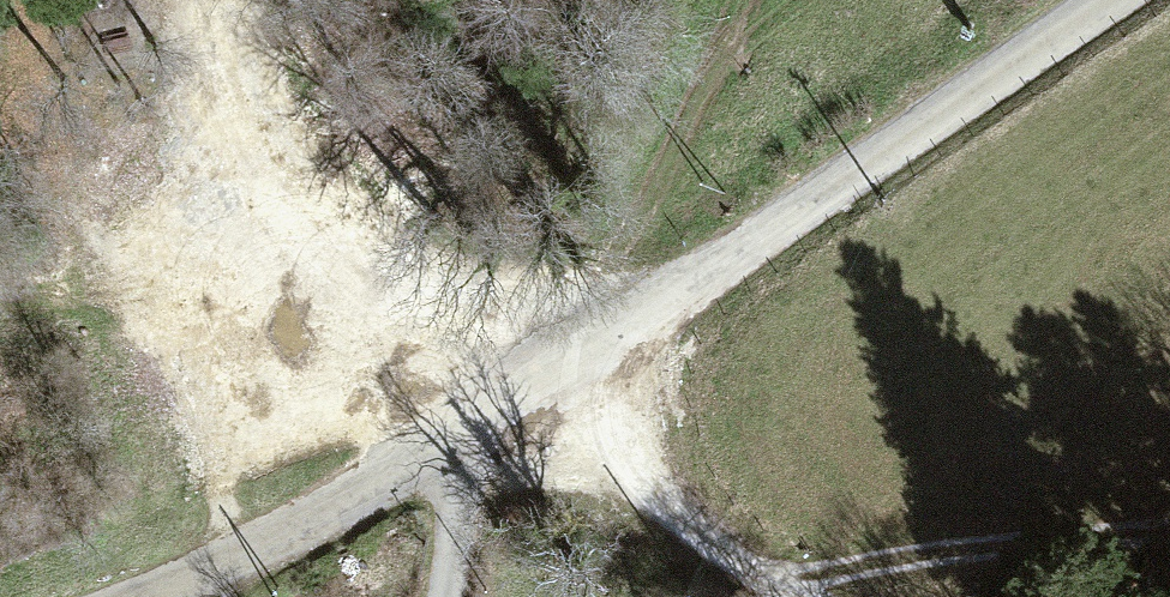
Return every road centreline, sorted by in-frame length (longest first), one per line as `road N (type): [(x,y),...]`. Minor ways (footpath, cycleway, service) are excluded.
road 1 (tertiary): [(1125,0),(569,385),(432,468)]
road 2 (track): [(446,460),(262,218),(202,0)]
road 3 (track): [(748,0),(668,158),(626,345)]
road 4 (tertiary): [(432,468),(136,596)]
road 5 (unclassified): [(440,596),(450,548),(432,468)]

